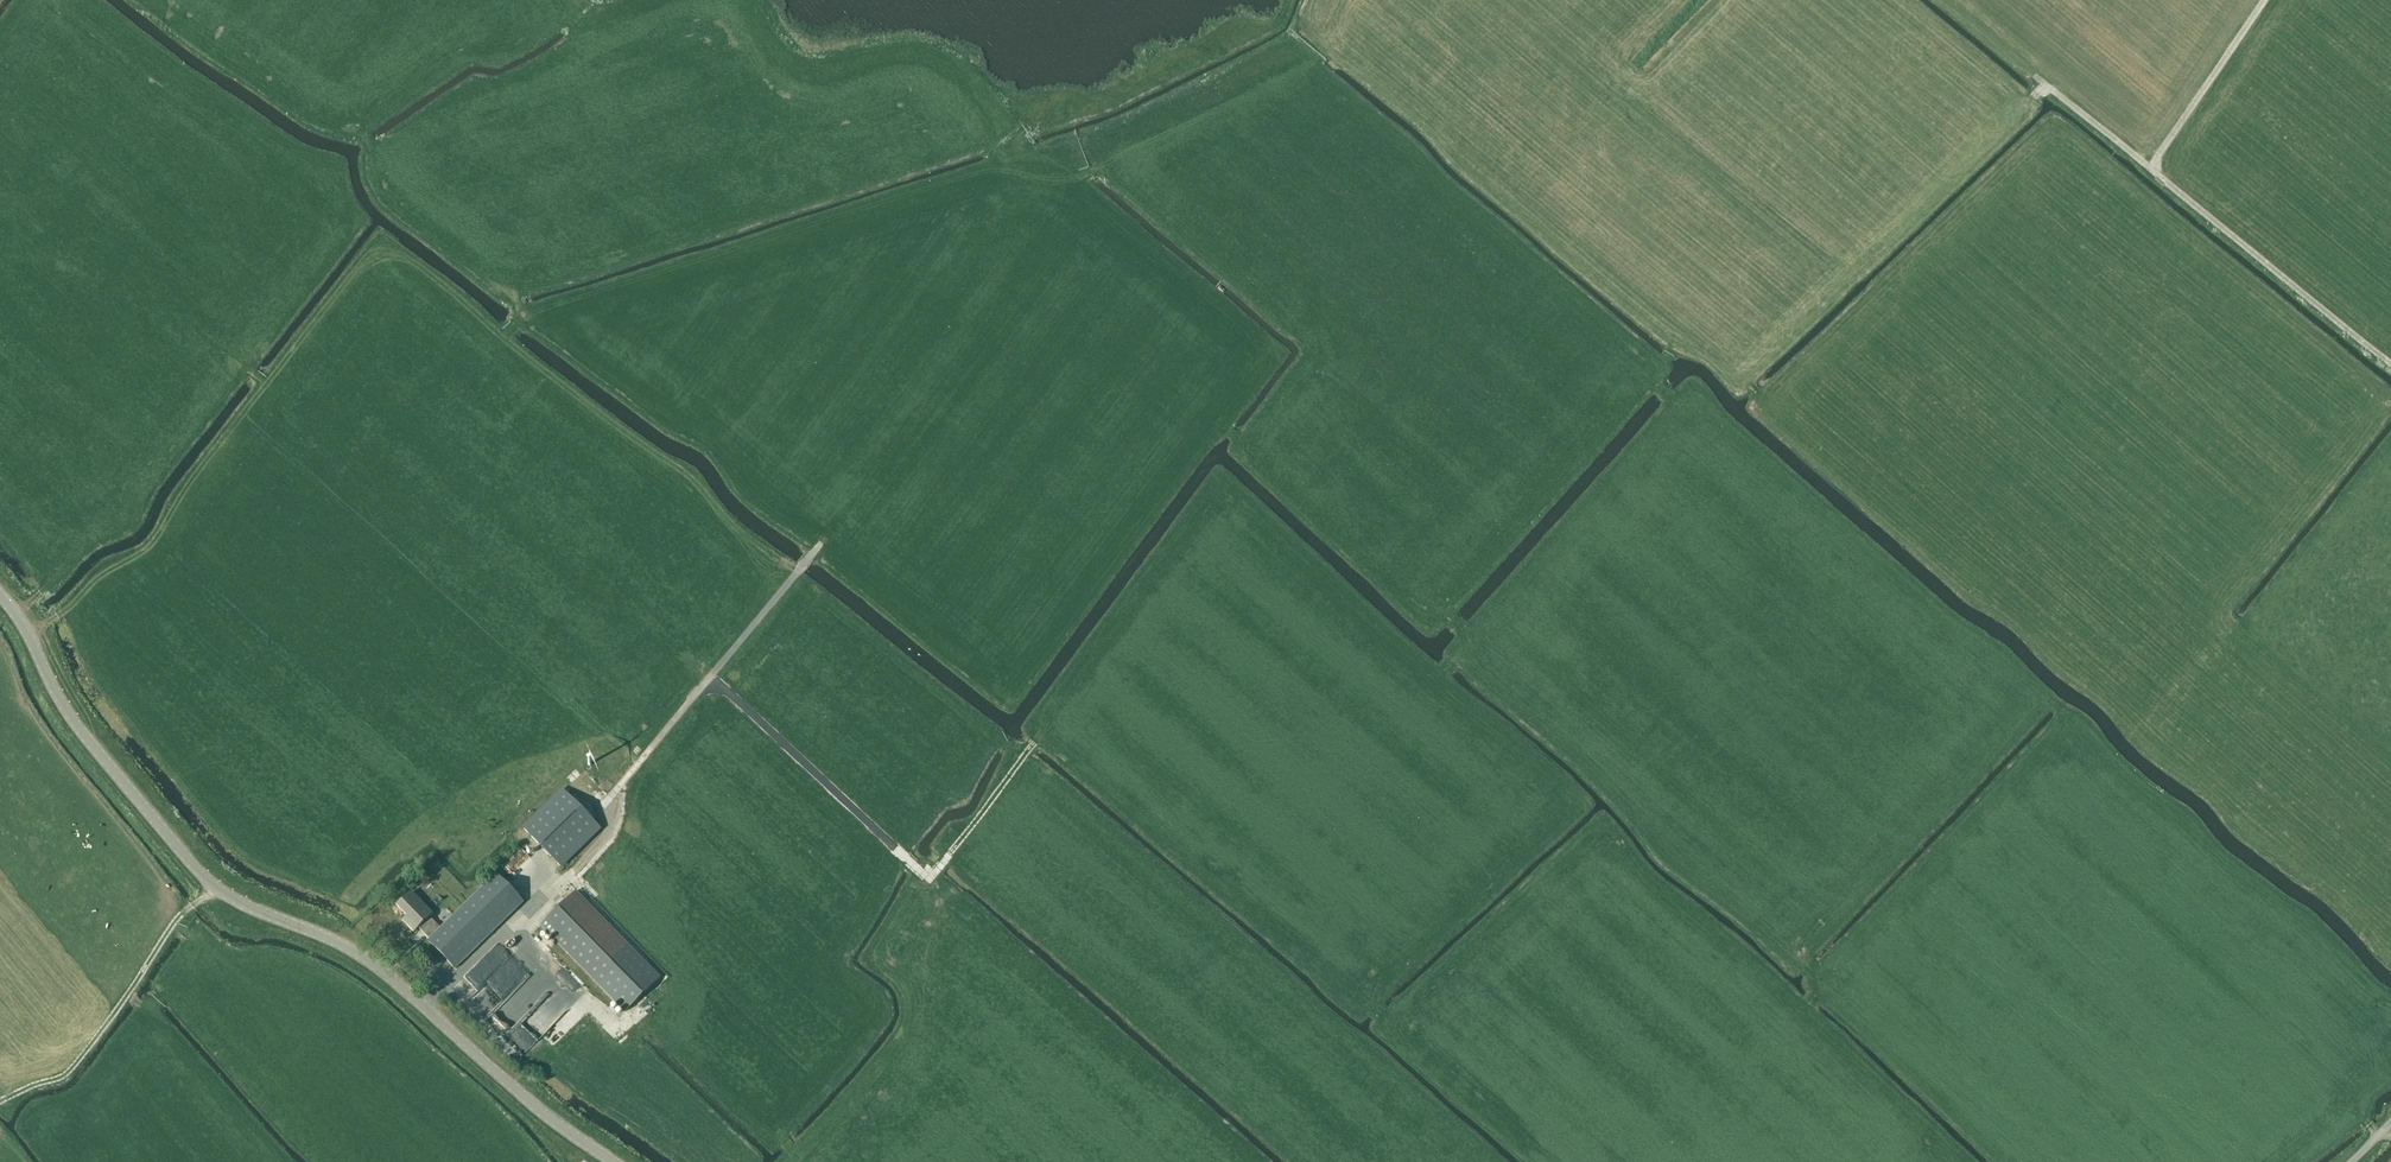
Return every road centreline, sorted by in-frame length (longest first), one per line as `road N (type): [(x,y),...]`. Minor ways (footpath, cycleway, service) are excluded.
road 1 (tertiary): [(612,1161),(541,1113),(351,951),(215,890),(107,767),(0,599)]
road 2 (track): [(0,1113),(63,1078),(183,919),(215,890)]

